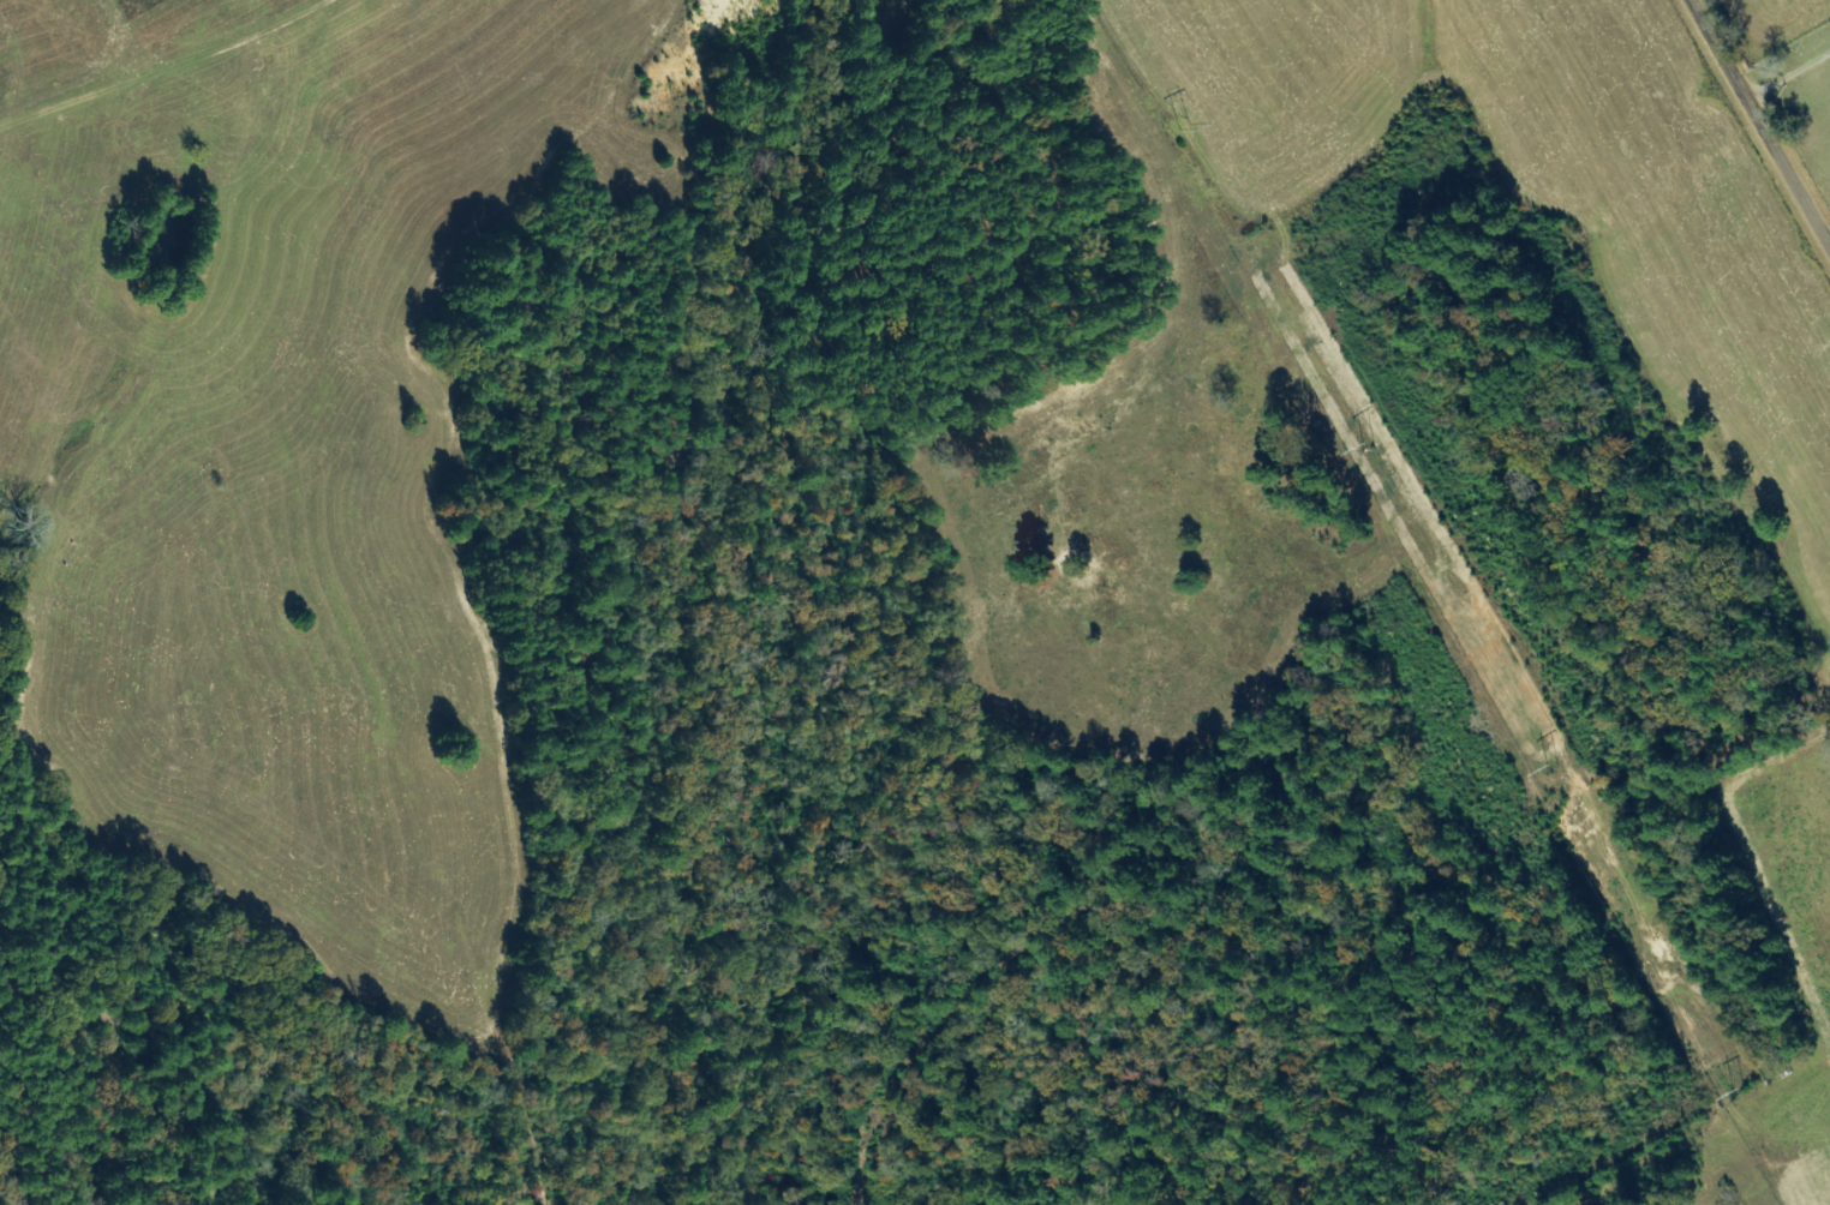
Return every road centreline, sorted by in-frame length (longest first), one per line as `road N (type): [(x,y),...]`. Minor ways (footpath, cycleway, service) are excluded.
road 1 (residential): [(1690,0),(1829,254)]

